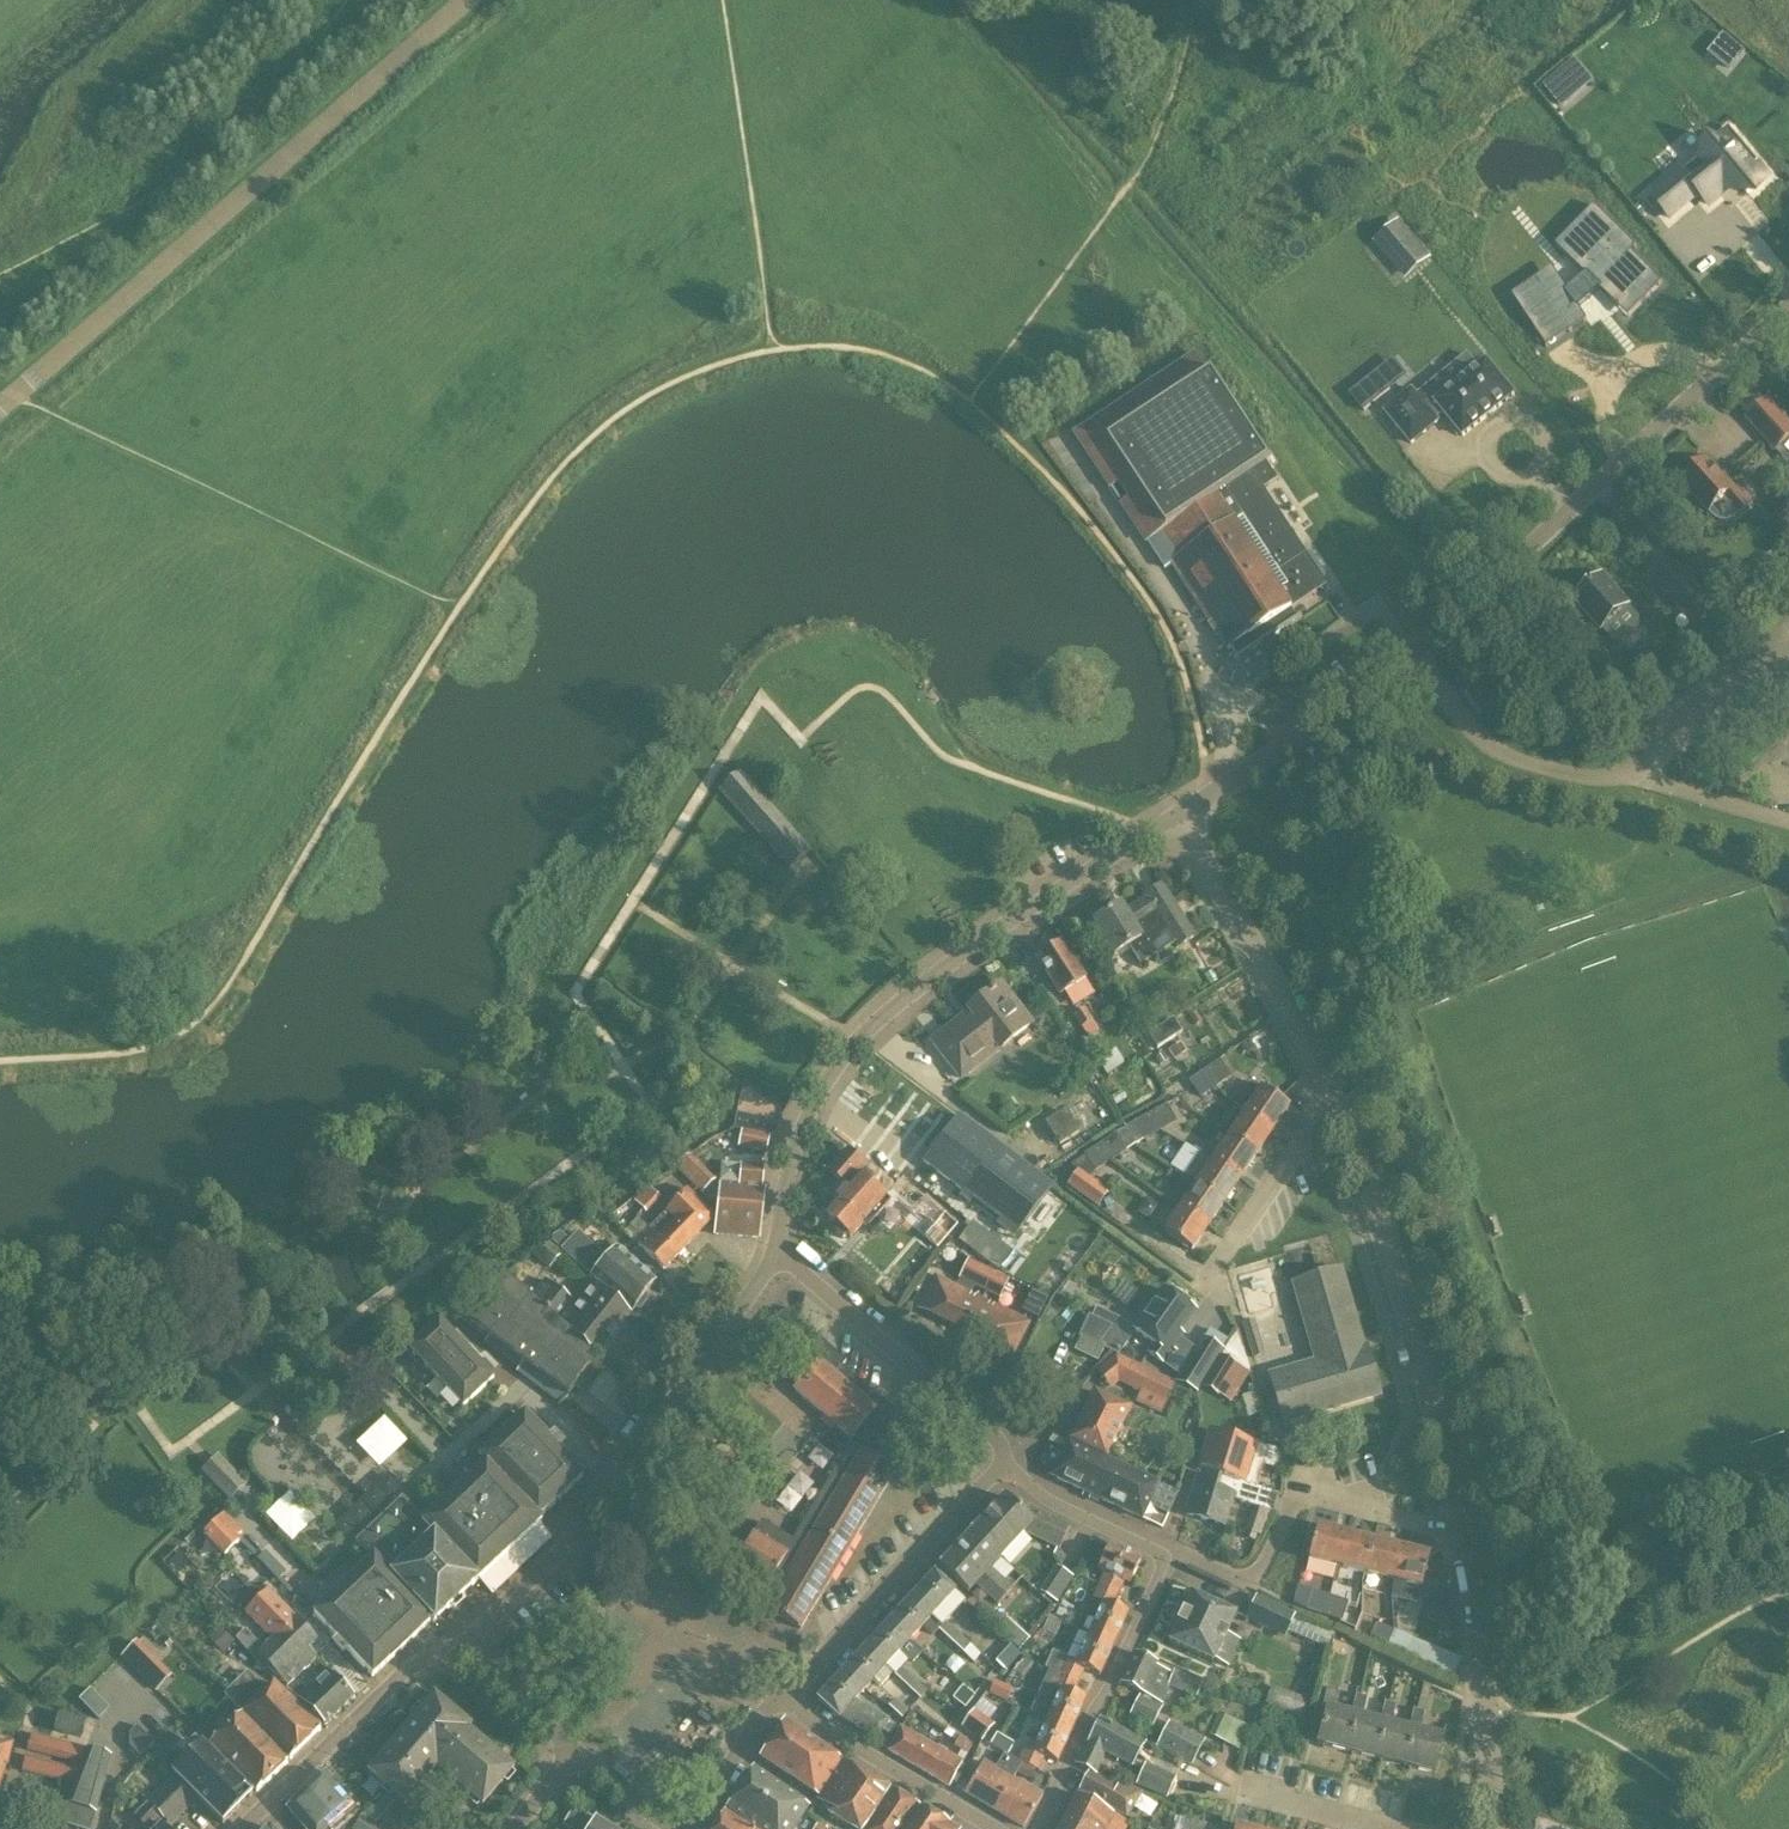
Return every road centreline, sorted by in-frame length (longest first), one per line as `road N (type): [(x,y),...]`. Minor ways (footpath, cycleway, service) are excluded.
road 1 (residential): [(1176,816),(1410,654),(1788,303)]
road 2 (residential): [(778,1260),(796,1143),(858,1036),(919,983),(1176,816)]
road 3 (unclassified): [(0,411),(472,0)]
road 4 (residential): [(469,1646),(564,1549),(595,1494),(778,1260)]
road 5 (residential): [(1039,1828),(1165,1561),(1055,1505),(1003,1464)]
road 6 (residential): [(1464,1532),(1424,1354),(1346,1122)]
road 7 (residential): [(1346,1122),(1176,816)]
road 8 (residential): [(780,1699),(1003,1464)]
road 9 (residential): [(1003,1464),(999,1444),(778,1260)]
road 10 (residential): [(1491,1828),(1487,1679),(1464,1532)]
road 11 (residential): [(243,1828),(413,1665),(469,1646)]
road 12 (track): [(0,221),(54,108),(174,0)]
road 13 (residential): [(780,1699),(807,1723),(996,1828)]
road 14 (residential): [(1214,1293),(1219,1262),(1307,1134),(1346,1122)]
road 15 (residential): [(681,1823),(698,1813),(780,1699)]
road 16 (residential): [(1316,1495),(1464,1532)]
road 17 (residential): [(574,1751),(469,1646)]
road 18 (residential): [(1390,1828),(1250,1793)]
road 19 (residential): [(574,1751),(660,1821),(681,1823)]

